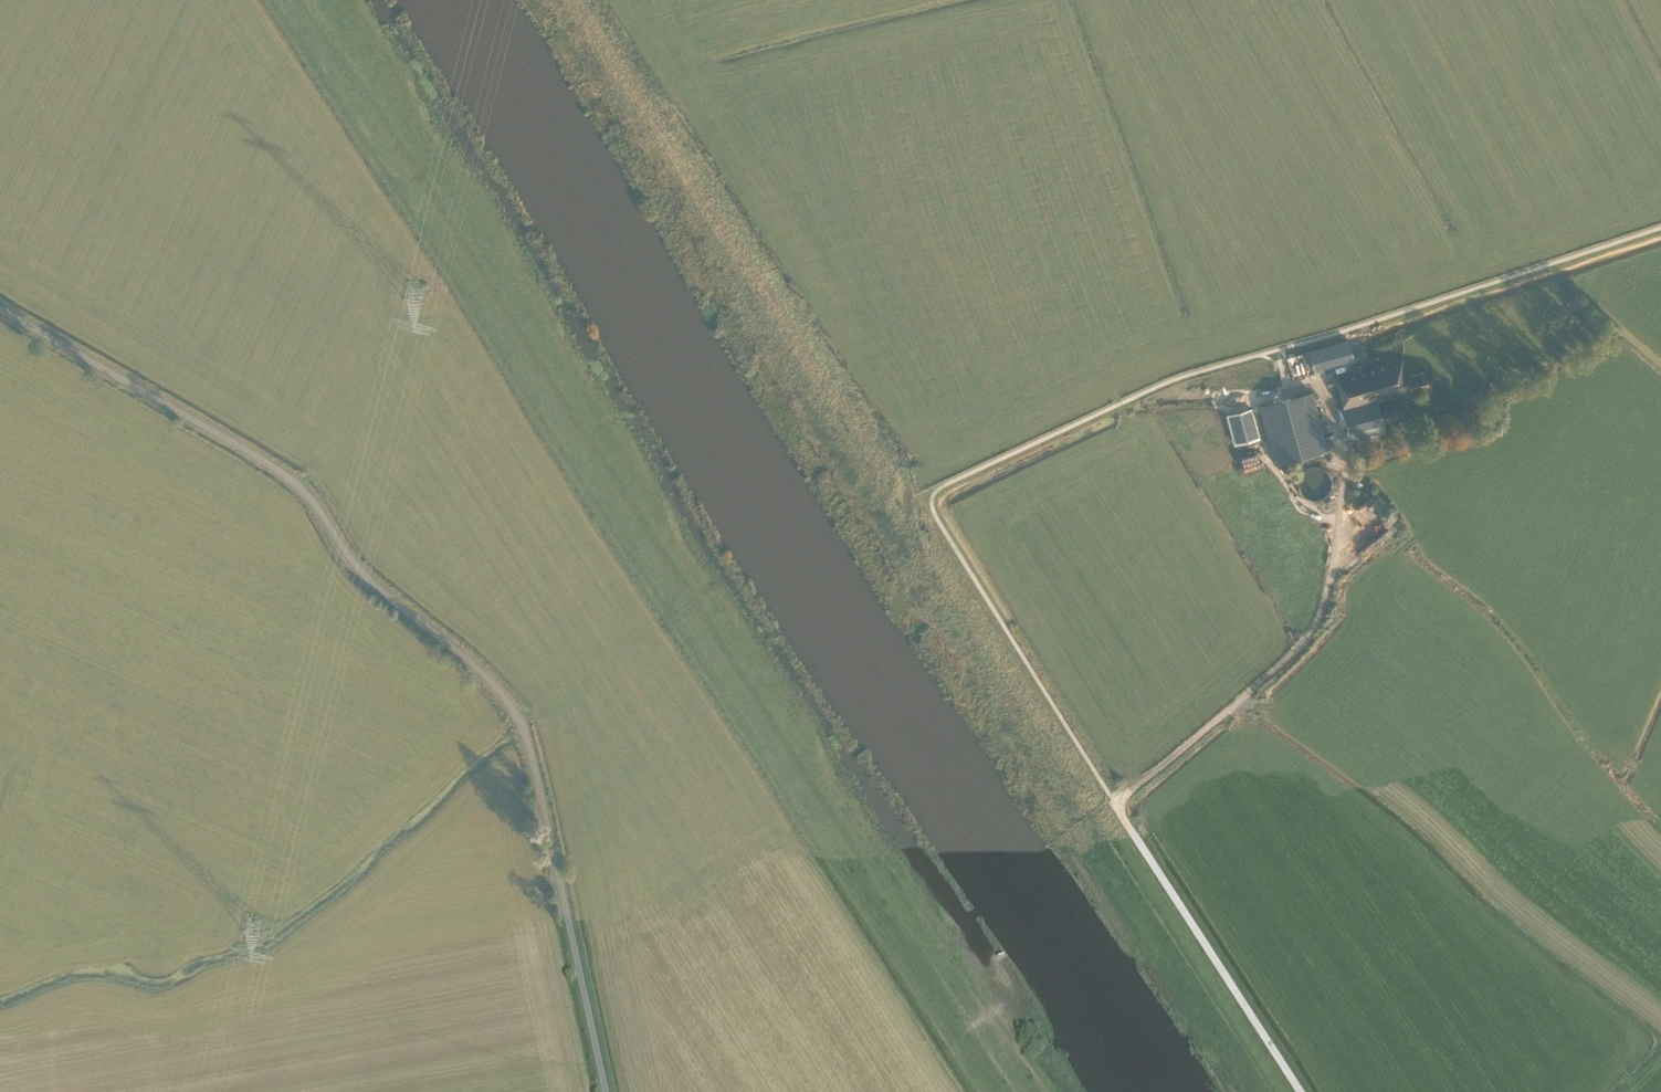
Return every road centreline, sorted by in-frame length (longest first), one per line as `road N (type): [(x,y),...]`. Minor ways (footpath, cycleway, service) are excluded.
road 1 (unclassified): [(605,1091),(529,750),(497,688),(366,577),(279,472),(0,308)]
road 2 (unclassified): [(1301,1091),(1119,811)]

